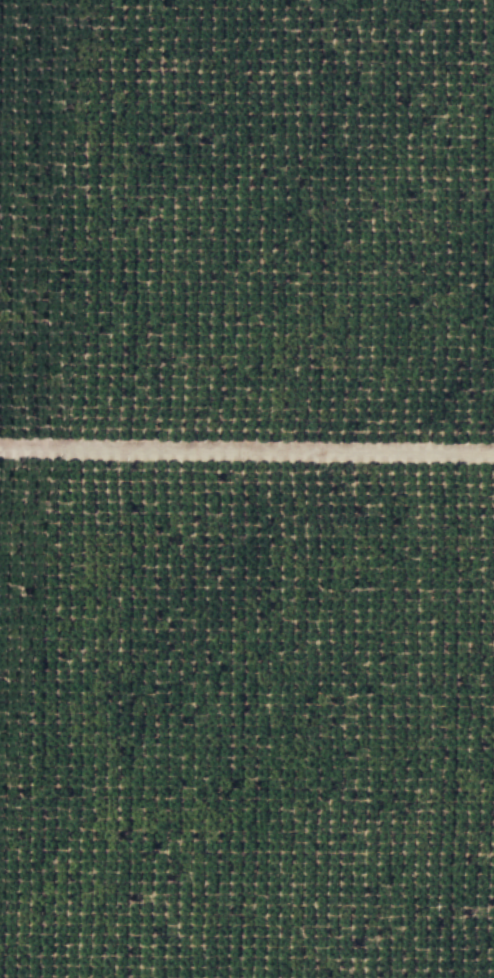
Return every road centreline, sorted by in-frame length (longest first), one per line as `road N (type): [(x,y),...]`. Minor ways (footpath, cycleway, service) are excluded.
road 1 (track): [(0,447),(493,453)]

